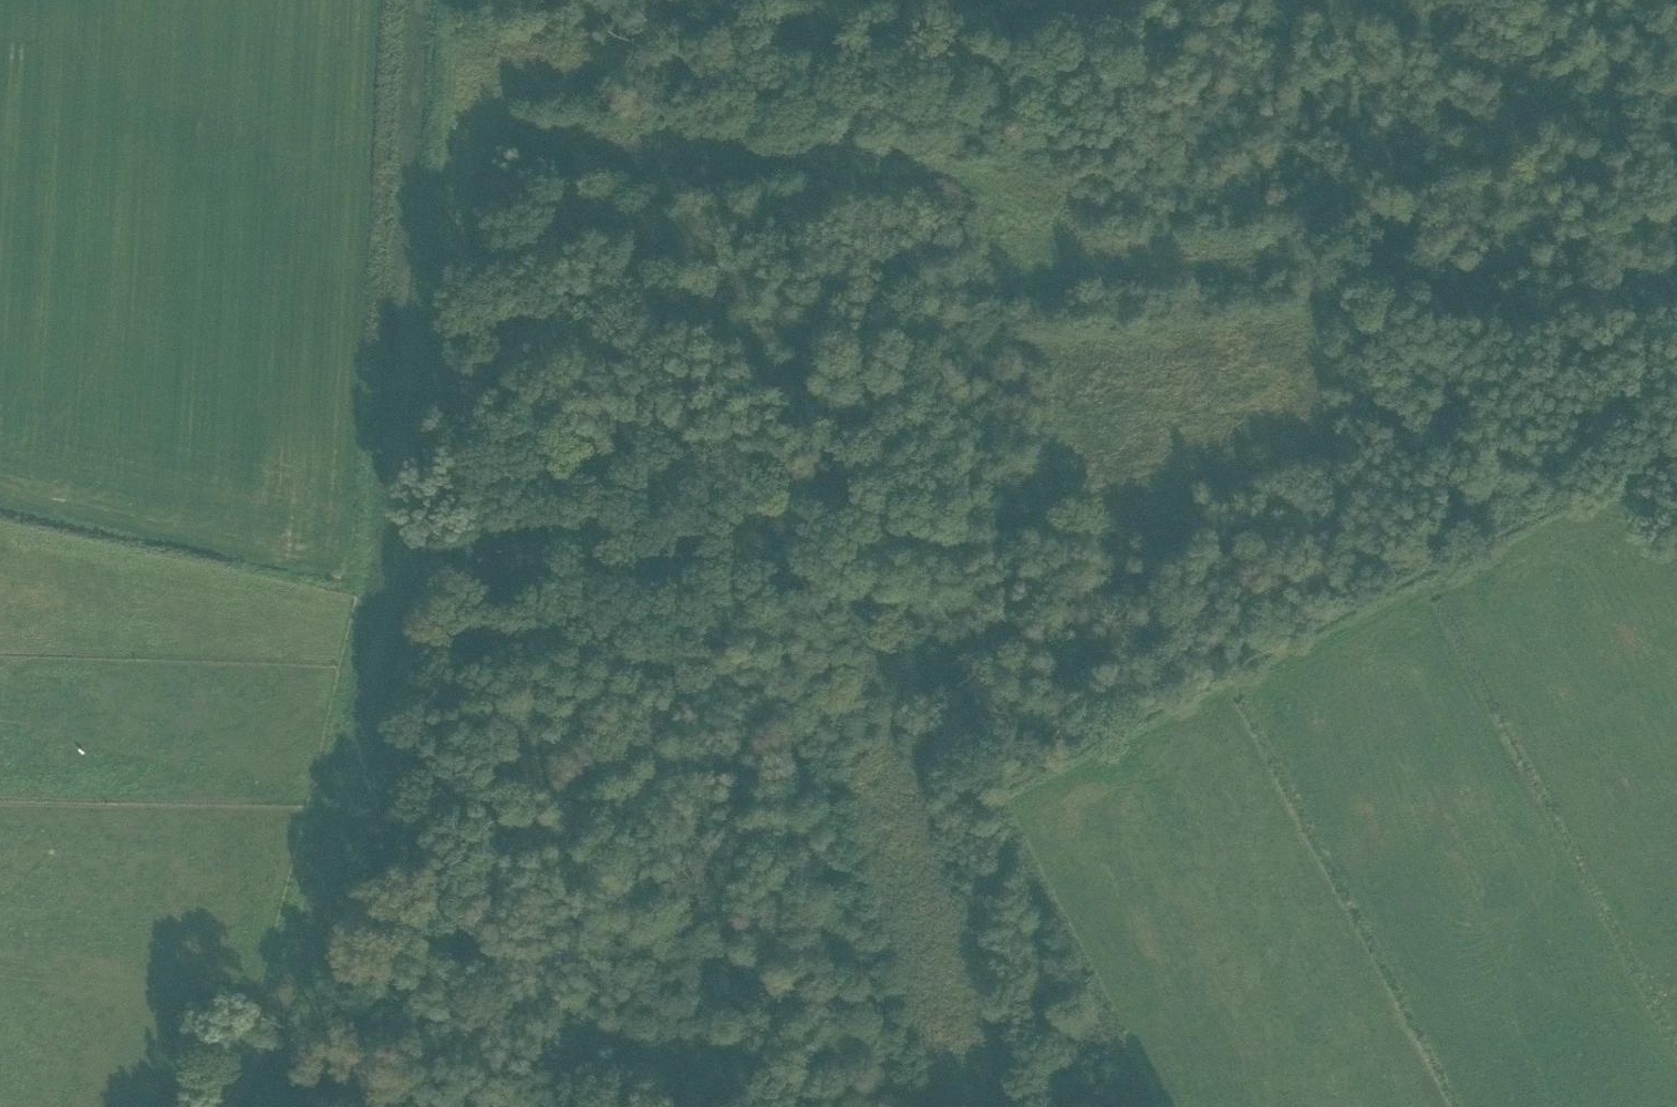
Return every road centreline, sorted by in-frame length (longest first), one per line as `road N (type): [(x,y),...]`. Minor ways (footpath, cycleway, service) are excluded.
road 1 (track): [(269,1106),(343,921),(408,675),(434,419),(453,0)]

